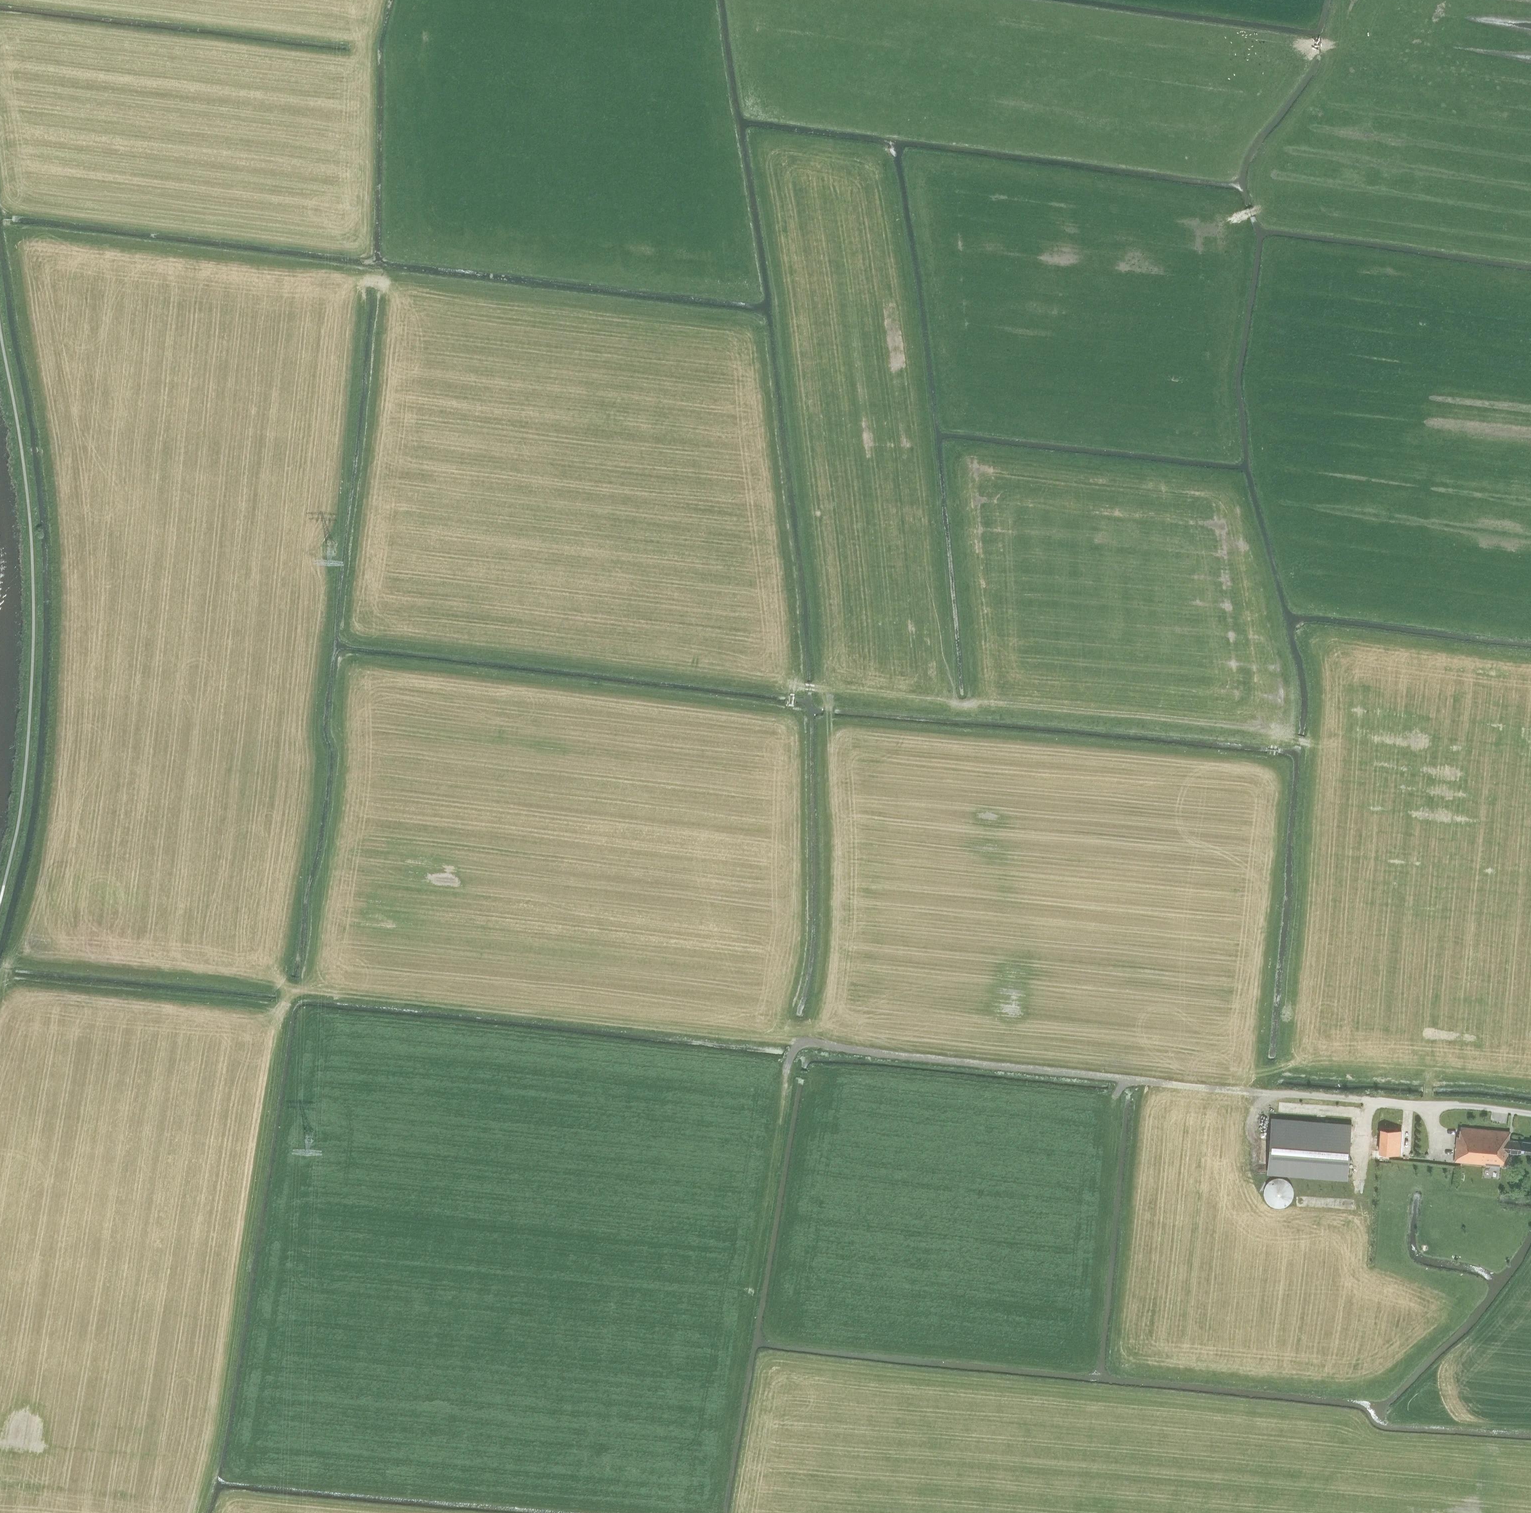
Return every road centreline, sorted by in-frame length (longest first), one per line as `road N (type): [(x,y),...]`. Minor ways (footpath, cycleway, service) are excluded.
road 1 (track): [(1377,1102),(813,1042),(799,1045),(787,1075)]
road 2 (unclassified): [(1530,1114),(1409,1105)]

